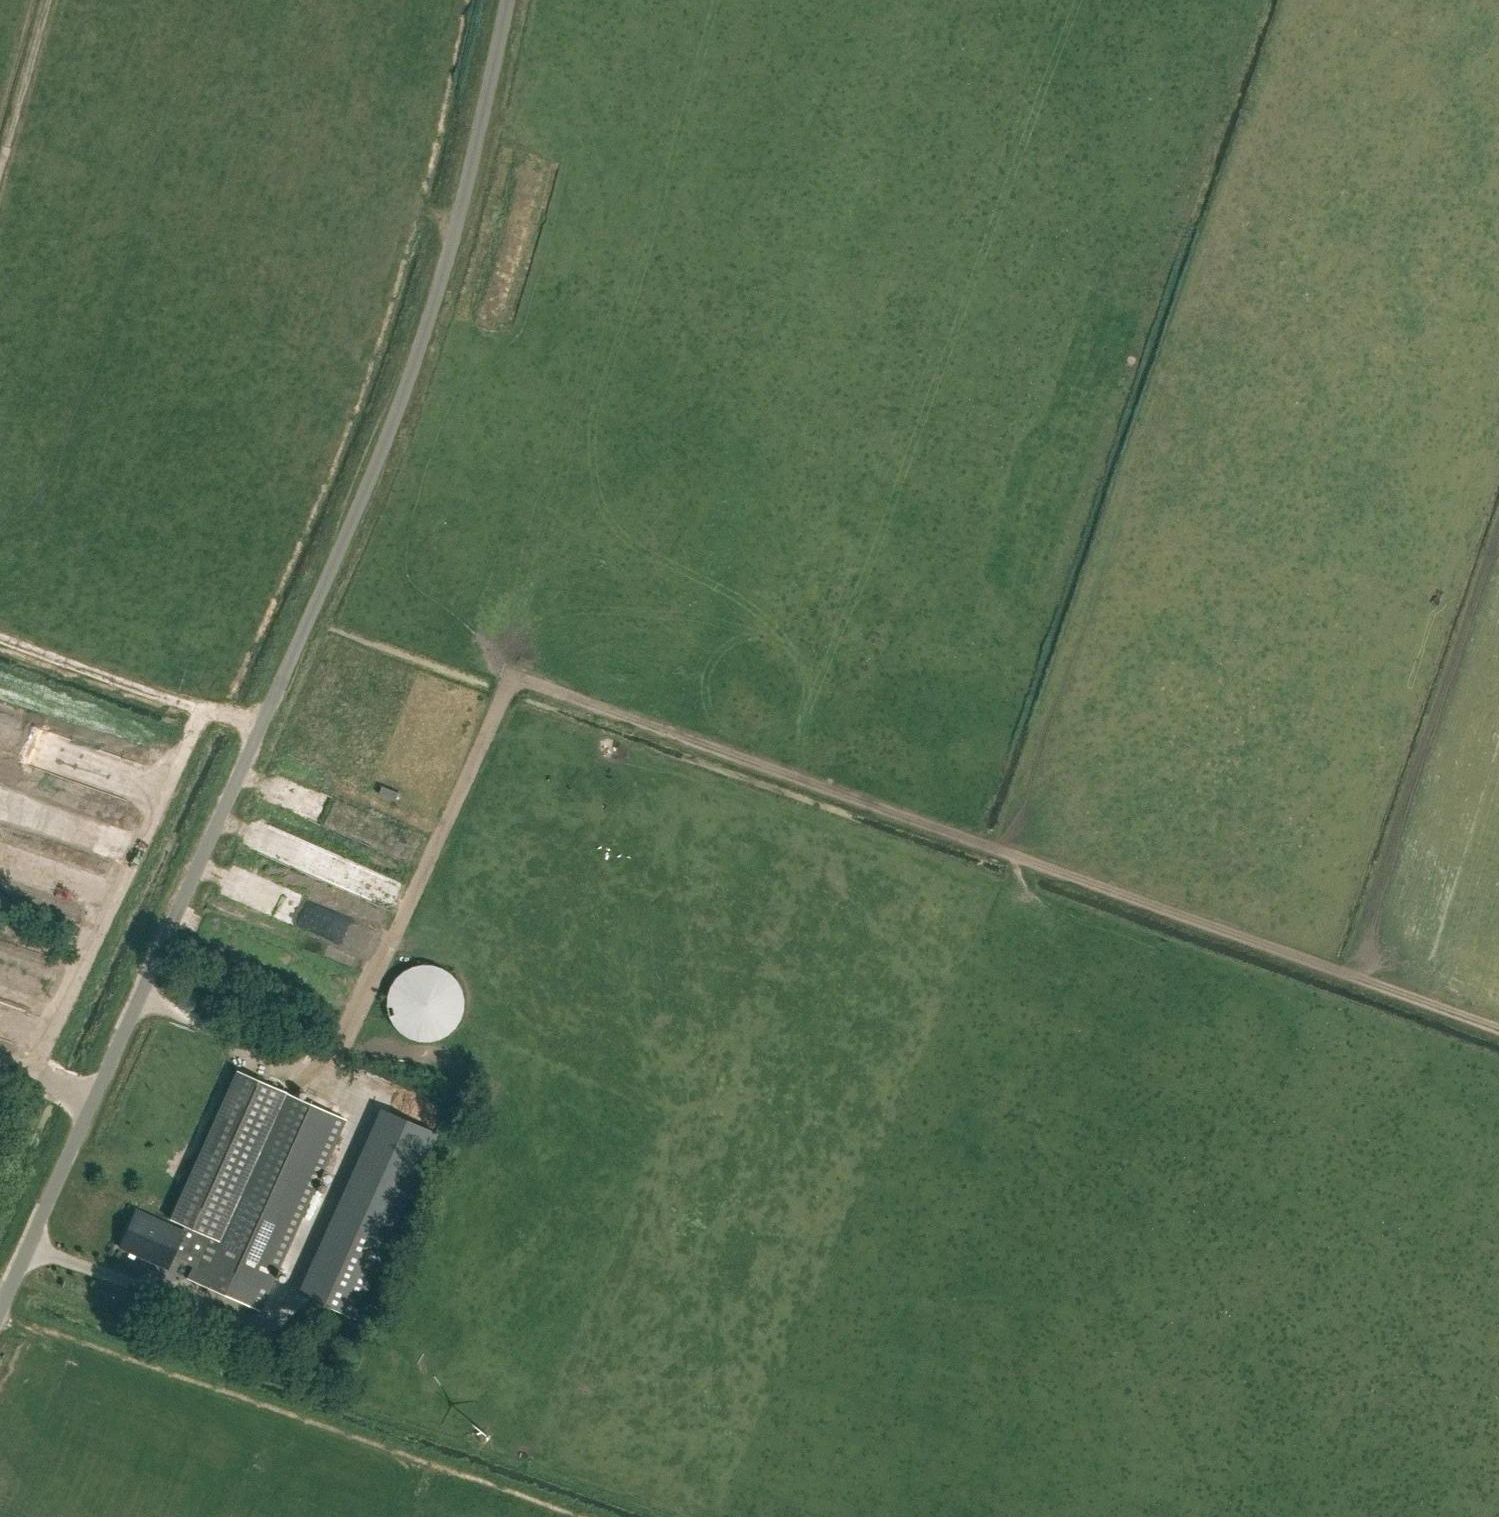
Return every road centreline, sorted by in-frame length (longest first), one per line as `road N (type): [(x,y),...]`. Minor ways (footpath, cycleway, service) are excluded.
road 1 (unclassified): [(0,1307),(405,387),(438,286),(507,0)]

